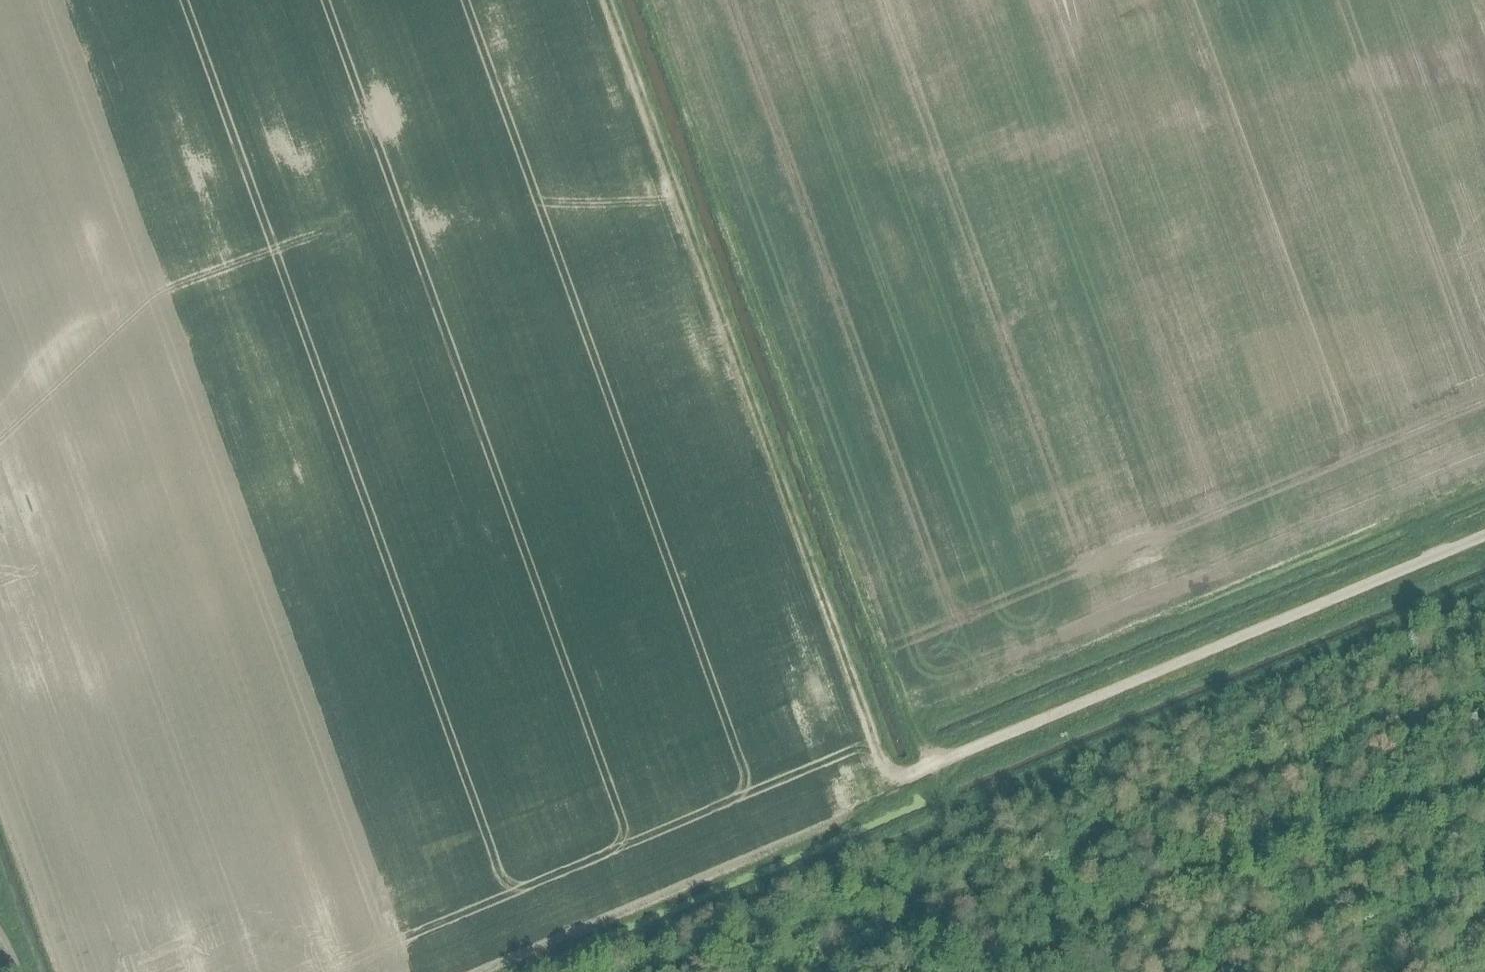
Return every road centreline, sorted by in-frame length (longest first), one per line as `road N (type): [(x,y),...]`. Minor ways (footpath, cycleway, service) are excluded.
road 1 (residential): [(1484,540),(906,781)]

